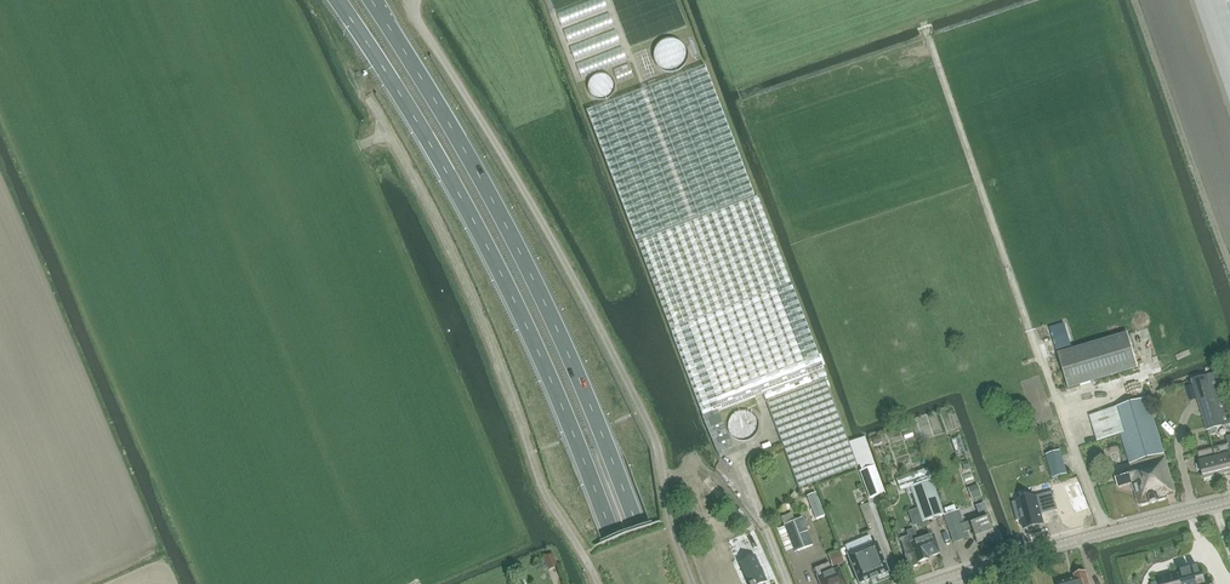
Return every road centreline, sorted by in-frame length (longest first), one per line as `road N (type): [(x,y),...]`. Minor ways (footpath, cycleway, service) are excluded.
road 1 (trunk): [(336,0),(504,281),(632,583)]
road 2 (trunk): [(663,583),(518,246),(374,0)]
road 3 (tertiary): [(931,583),(1229,500)]
road 4 (track): [(979,181),(922,15)]

